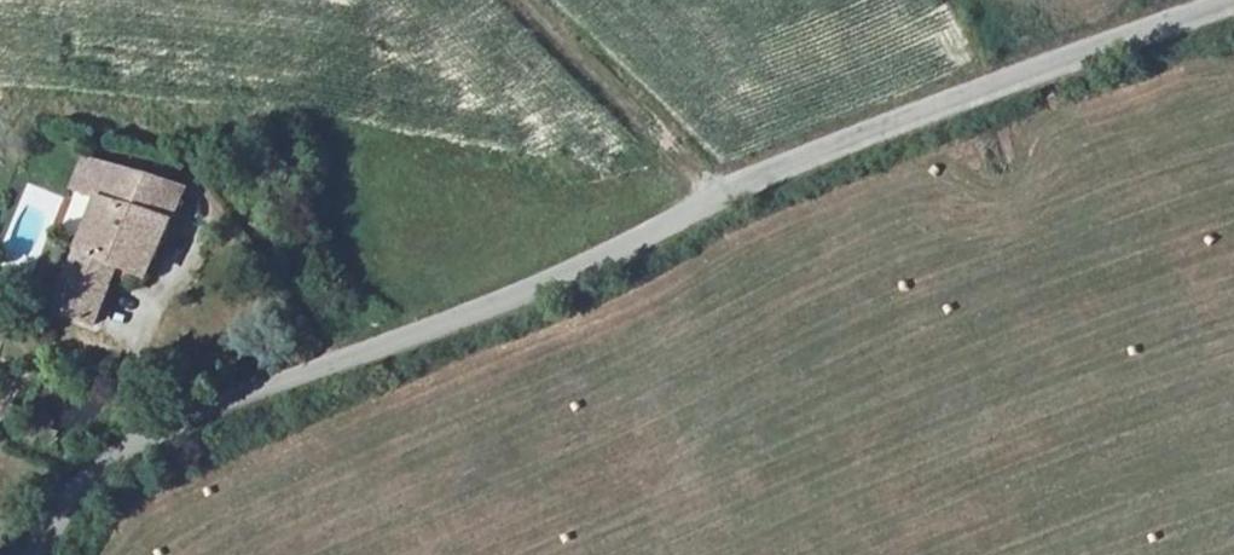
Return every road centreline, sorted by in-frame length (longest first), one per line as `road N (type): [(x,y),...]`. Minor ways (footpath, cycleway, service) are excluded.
road 1 (residential): [(42,554),(67,512),(143,441),(536,289),(757,175),(1233,2)]

